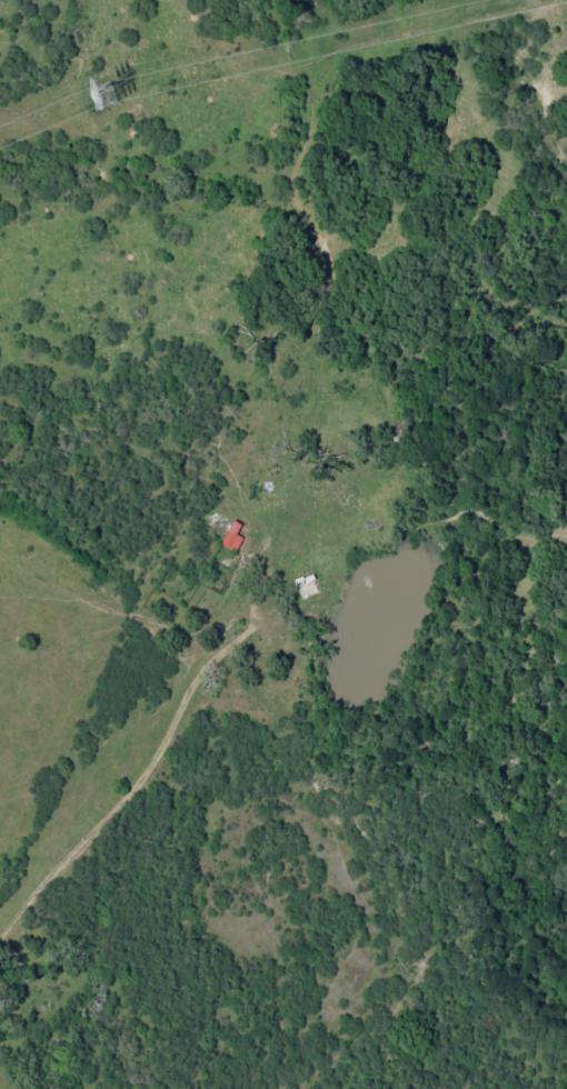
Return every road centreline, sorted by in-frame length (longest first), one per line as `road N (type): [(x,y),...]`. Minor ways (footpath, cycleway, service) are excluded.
road 1 (residential): [(0,1044),(80,1028),(189,918),(187,760),(335,526),(341,429),(309,371),(270,342)]

